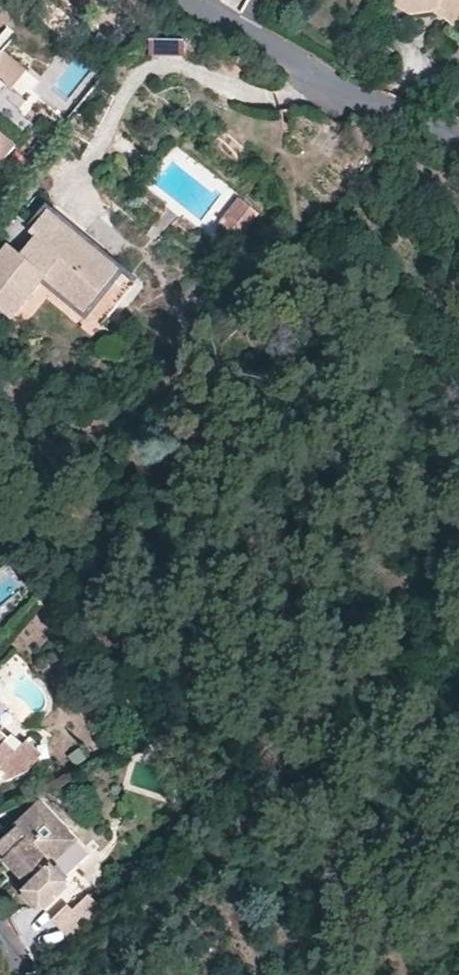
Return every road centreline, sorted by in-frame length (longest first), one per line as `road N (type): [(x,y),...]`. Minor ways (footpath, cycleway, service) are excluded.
road 1 (residential): [(458,141),(277,54),(192,0)]

